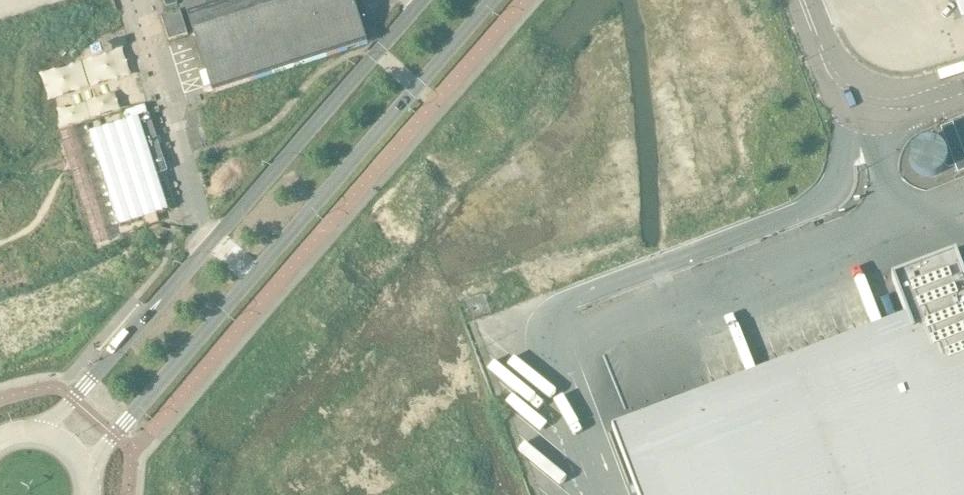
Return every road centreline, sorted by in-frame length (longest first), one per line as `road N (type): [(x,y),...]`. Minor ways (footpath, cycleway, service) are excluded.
road 1 (unclassified): [(86,465),(493,0)]
road 2 (unclassified): [(421,0),(47,432)]
road 3 (unclassified): [(963,88),(886,115),(850,109),(801,0)]

